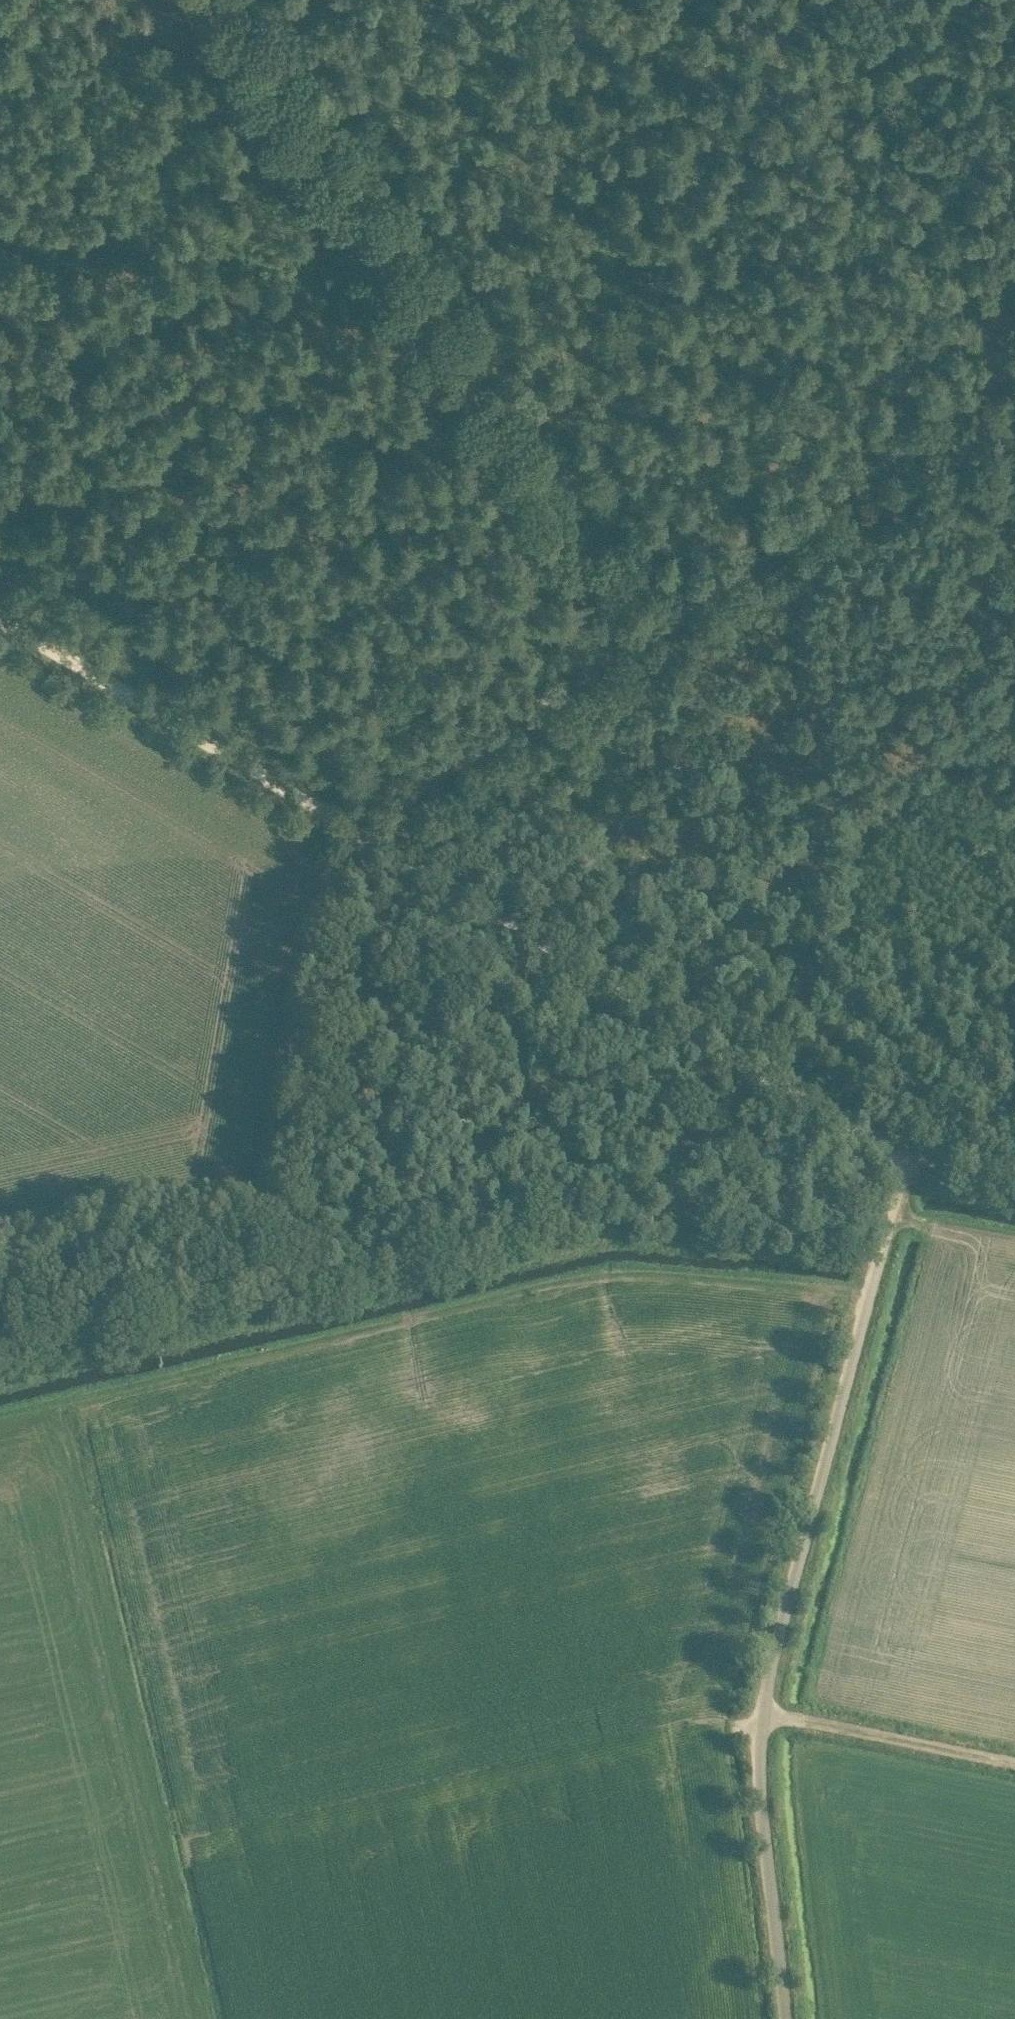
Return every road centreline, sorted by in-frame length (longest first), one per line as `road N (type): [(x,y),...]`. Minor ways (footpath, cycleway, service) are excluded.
road 1 (track): [(344,832),(623,636),(212,0)]
road 2 (unclassified): [(787,2018),(760,1763),(768,1660),(902,1193)]
road 3 (track): [(902,1193),(897,1167),(344,832)]
road 4 (track): [(623,636),(1014,356)]
road 5 (track): [(344,832),(0,612)]

